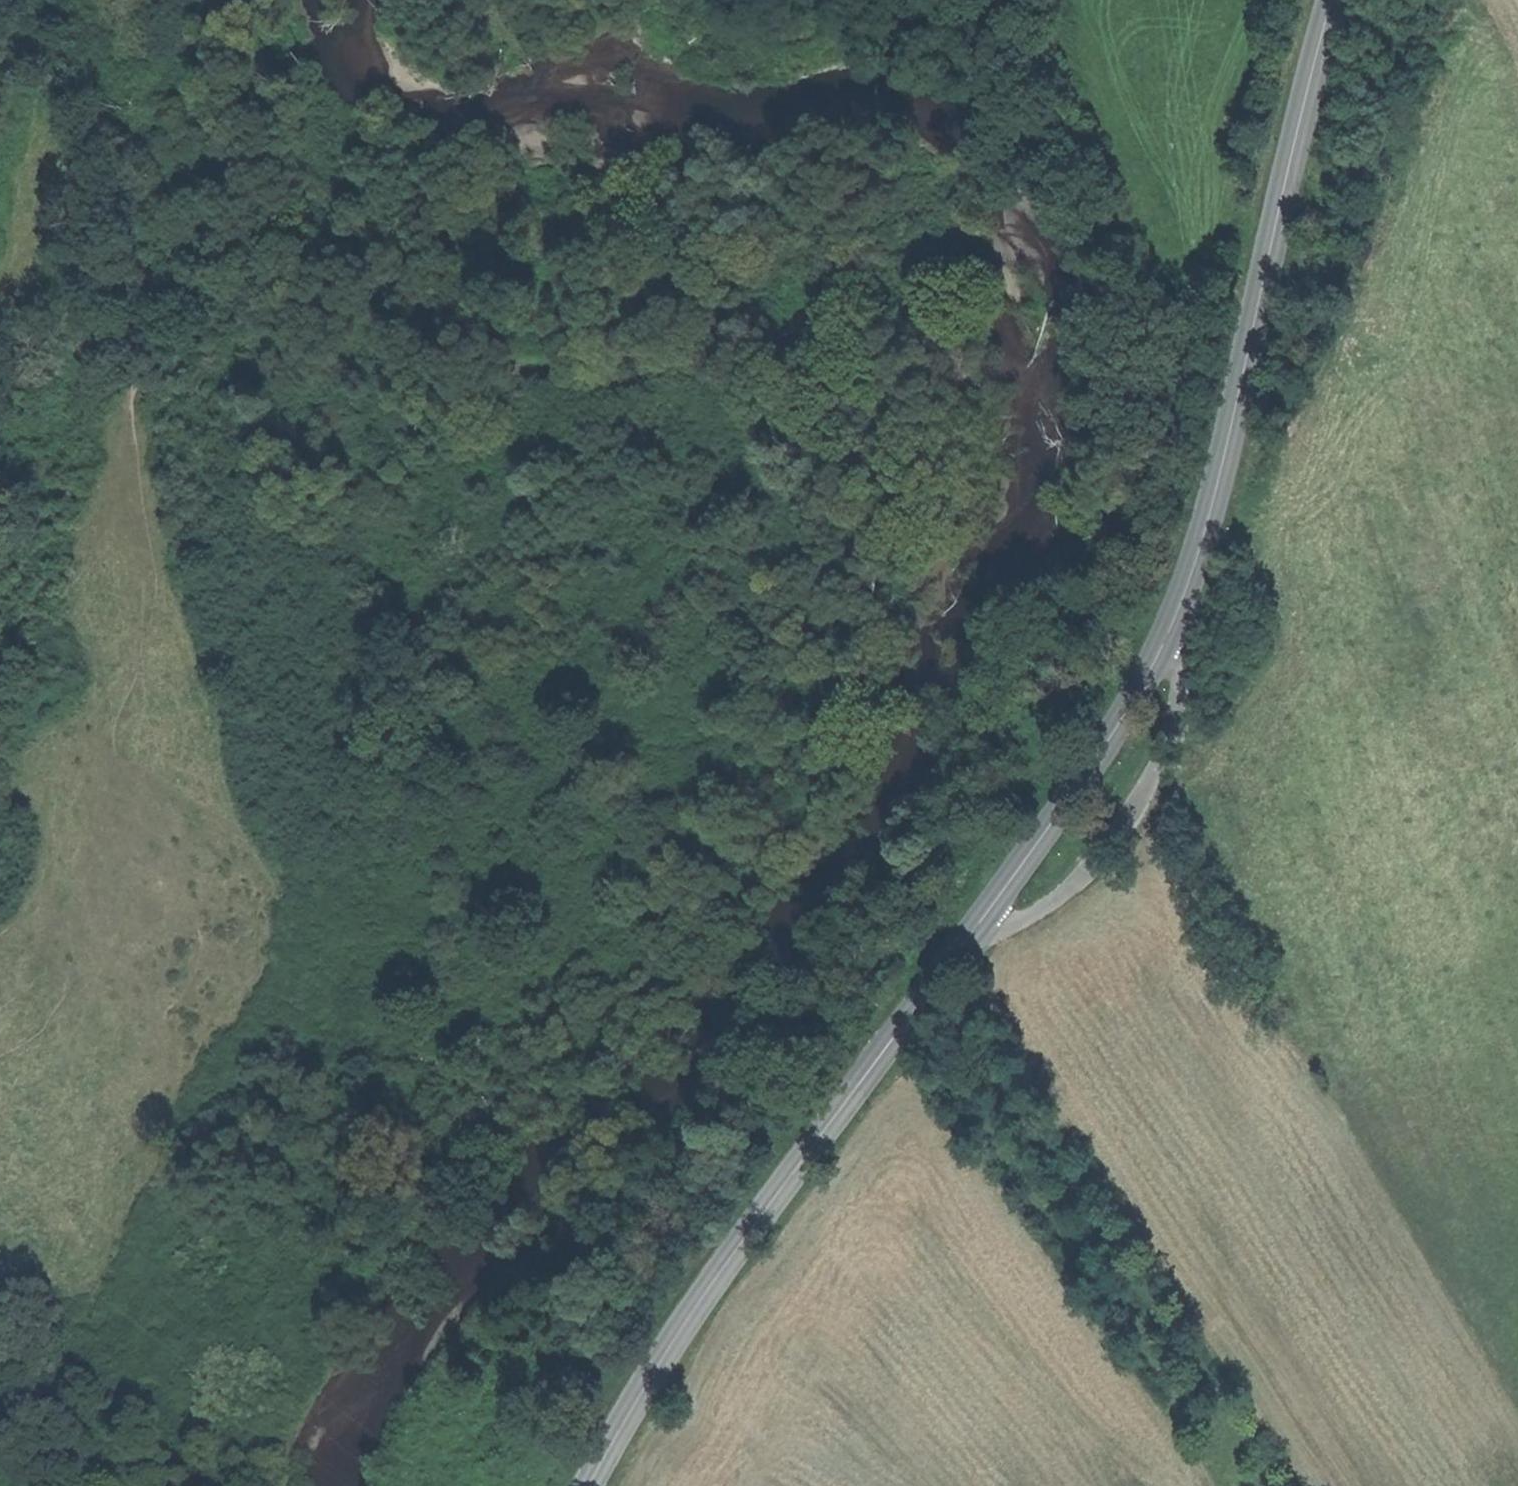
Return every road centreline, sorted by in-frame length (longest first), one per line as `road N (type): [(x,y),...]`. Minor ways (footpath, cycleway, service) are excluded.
road 1 (secondary): [(1334,0),(1220,481),(1177,623),(1083,813)]
road 2 (secondary): [(1036,880),(982,925),(718,1279),(592,1485)]

